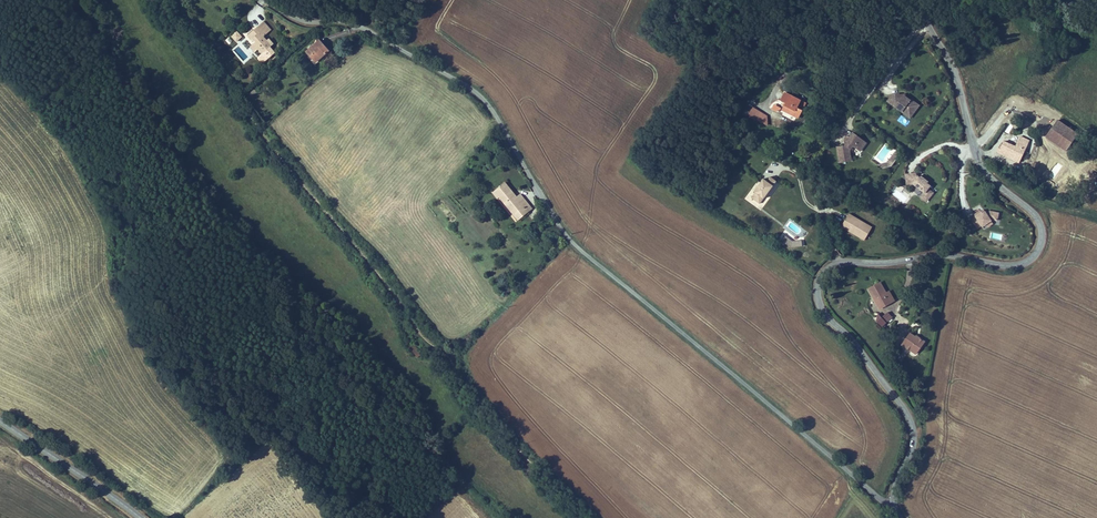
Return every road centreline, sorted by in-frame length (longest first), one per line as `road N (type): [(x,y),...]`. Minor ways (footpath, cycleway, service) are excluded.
road 1 (unclassified): [(899,517),(895,491),(913,446),(912,425),(826,315),(817,294),(821,277),(839,263),(930,256),(1014,266),(1035,256),(1041,233),(1036,217),(979,161),(954,72),(920,0)]
road 2 (tertiary): [(140,517),(0,421)]

